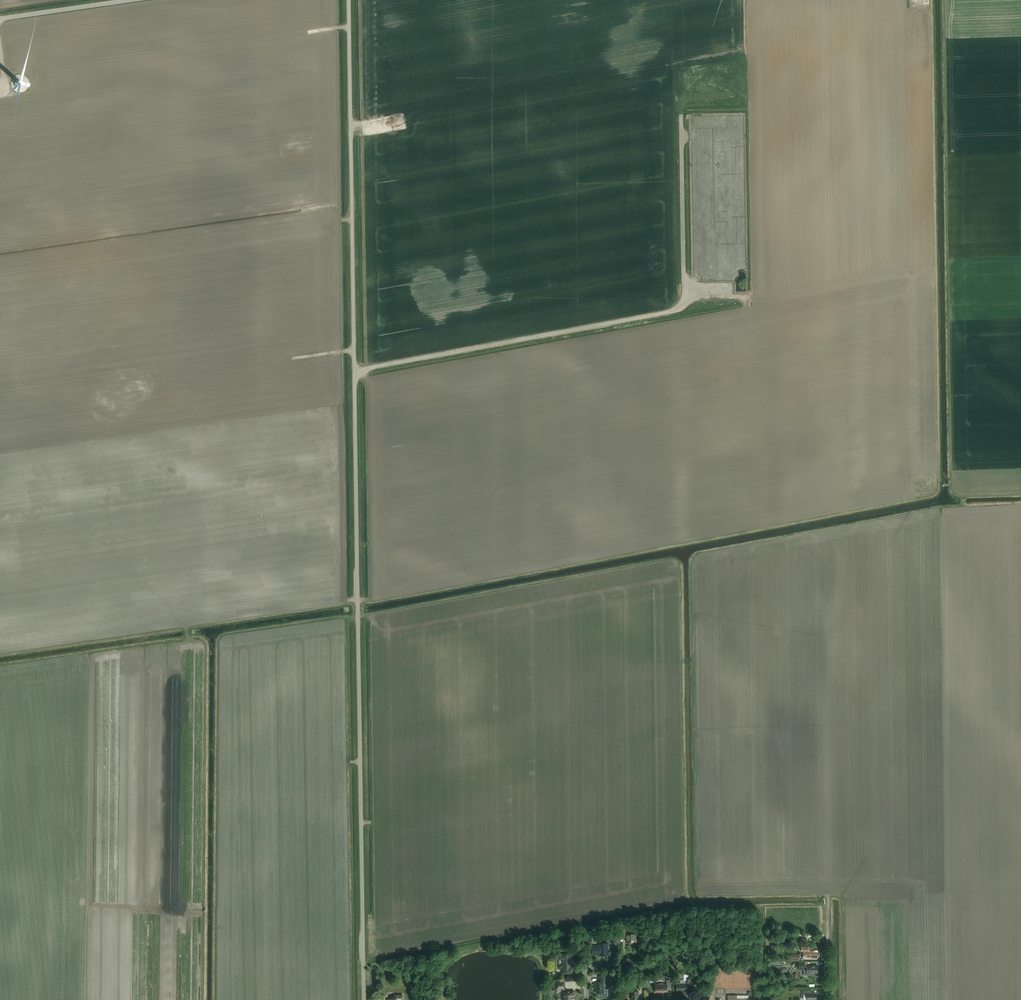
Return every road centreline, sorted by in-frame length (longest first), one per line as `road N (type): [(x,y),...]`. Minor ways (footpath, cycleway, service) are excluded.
road 1 (unclassified): [(363,999),(348,0)]

